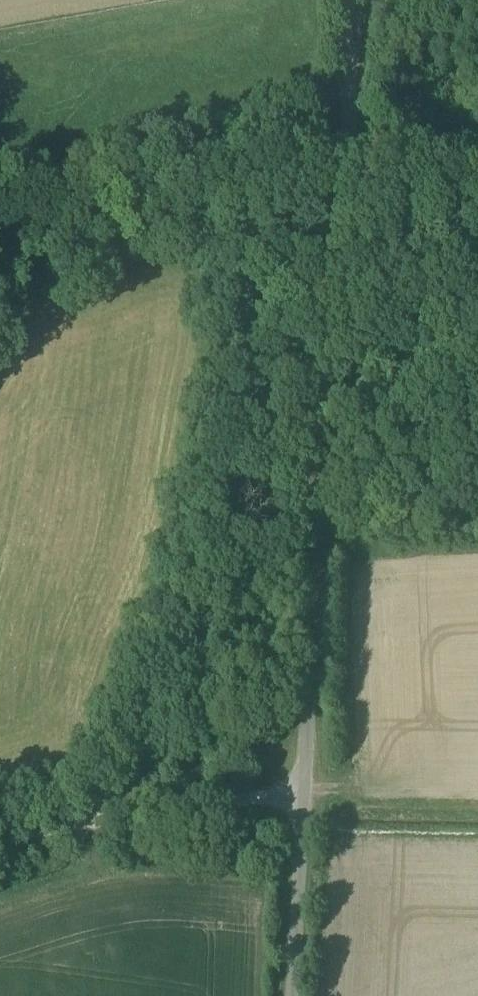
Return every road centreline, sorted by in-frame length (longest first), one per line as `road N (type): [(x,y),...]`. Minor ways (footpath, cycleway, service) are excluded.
road 1 (unclassified): [(357,140),(348,370),(302,791)]
road 2 (unclassified): [(357,140),(0,255)]
road 3 (unclassified): [(0,848),(302,791)]
road 4 (unclassified): [(302,791),(292,995)]
road 5 (unclassified): [(363,0),(357,140)]
road 6 (track): [(477,179),(356,171)]

